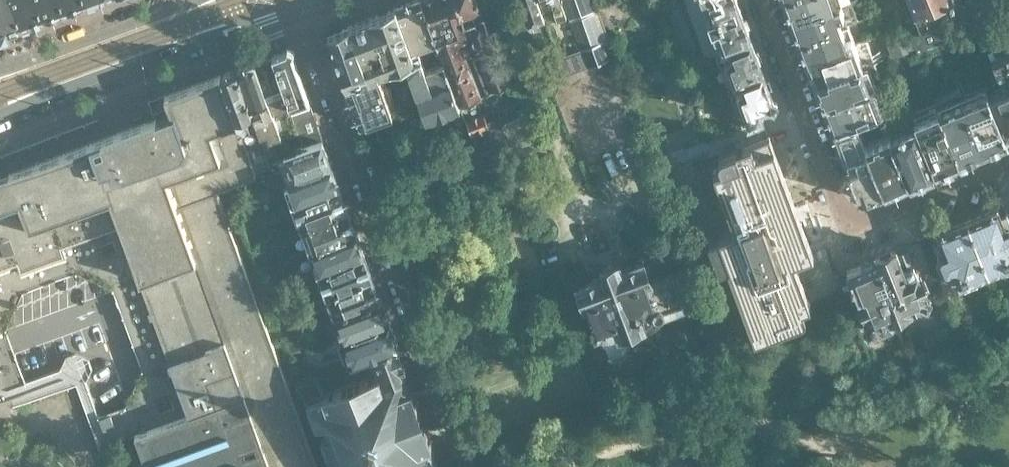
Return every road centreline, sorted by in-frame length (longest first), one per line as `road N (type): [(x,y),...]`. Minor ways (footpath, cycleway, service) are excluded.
road 1 (residential): [(465,443),(294,8)]
road 2 (residential): [(1008,169),(849,239),(756,0)]
road 3 (secondary): [(0,119),(294,8)]
road 4 (track): [(581,213),(572,172),(499,0)]
road 5 (secondary): [(181,0),(0,64)]

